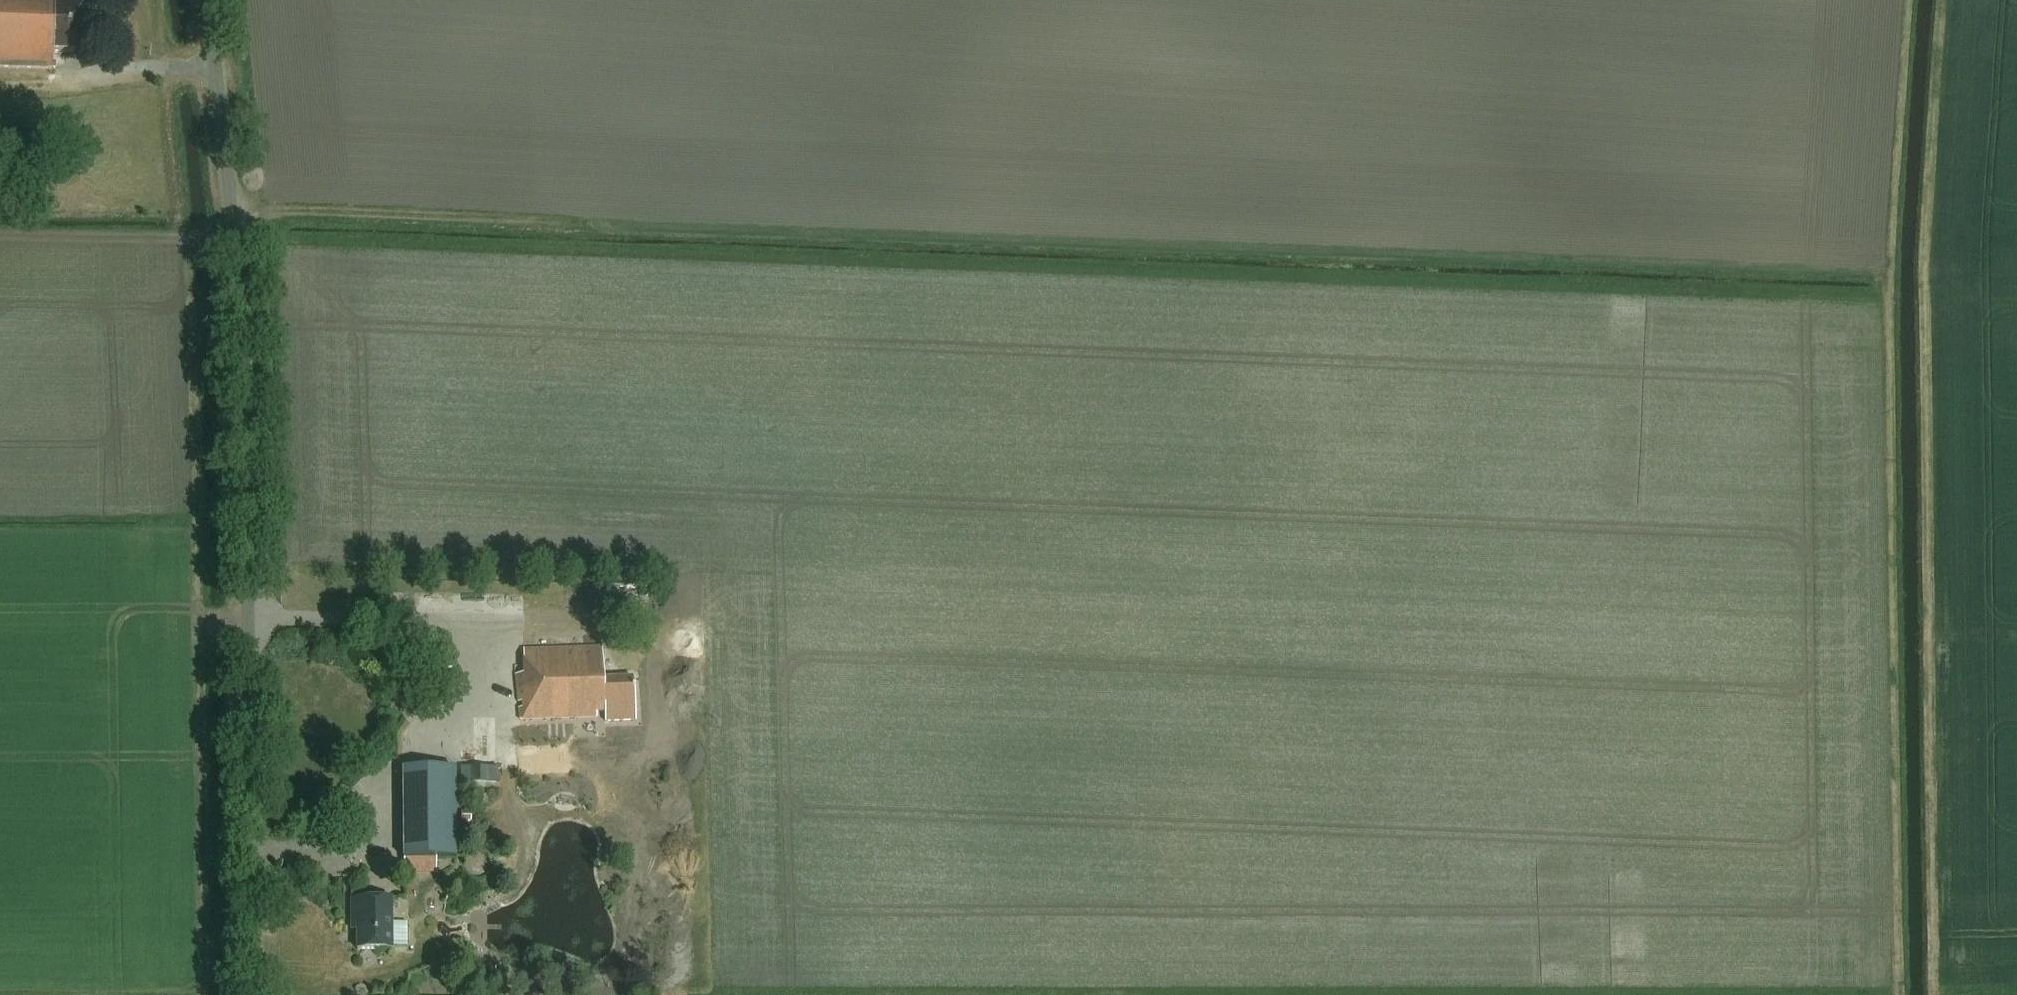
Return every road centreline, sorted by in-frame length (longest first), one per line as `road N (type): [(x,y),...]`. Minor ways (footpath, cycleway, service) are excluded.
road 1 (unclassified): [(252,994),(242,320),(206,0)]

